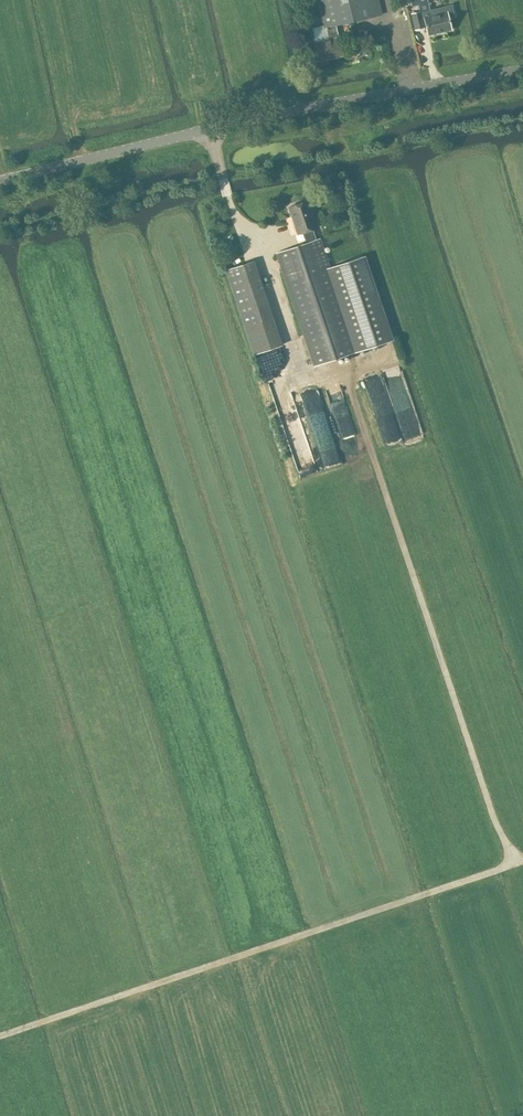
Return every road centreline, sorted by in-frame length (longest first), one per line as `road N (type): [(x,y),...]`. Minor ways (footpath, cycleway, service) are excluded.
road 1 (track): [(522,860),(0,1035)]
road 2 (track): [(308,384),(348,382),(510,865)]
road 3 (tertiary): [(0,181),(254,119),(522,69)]

